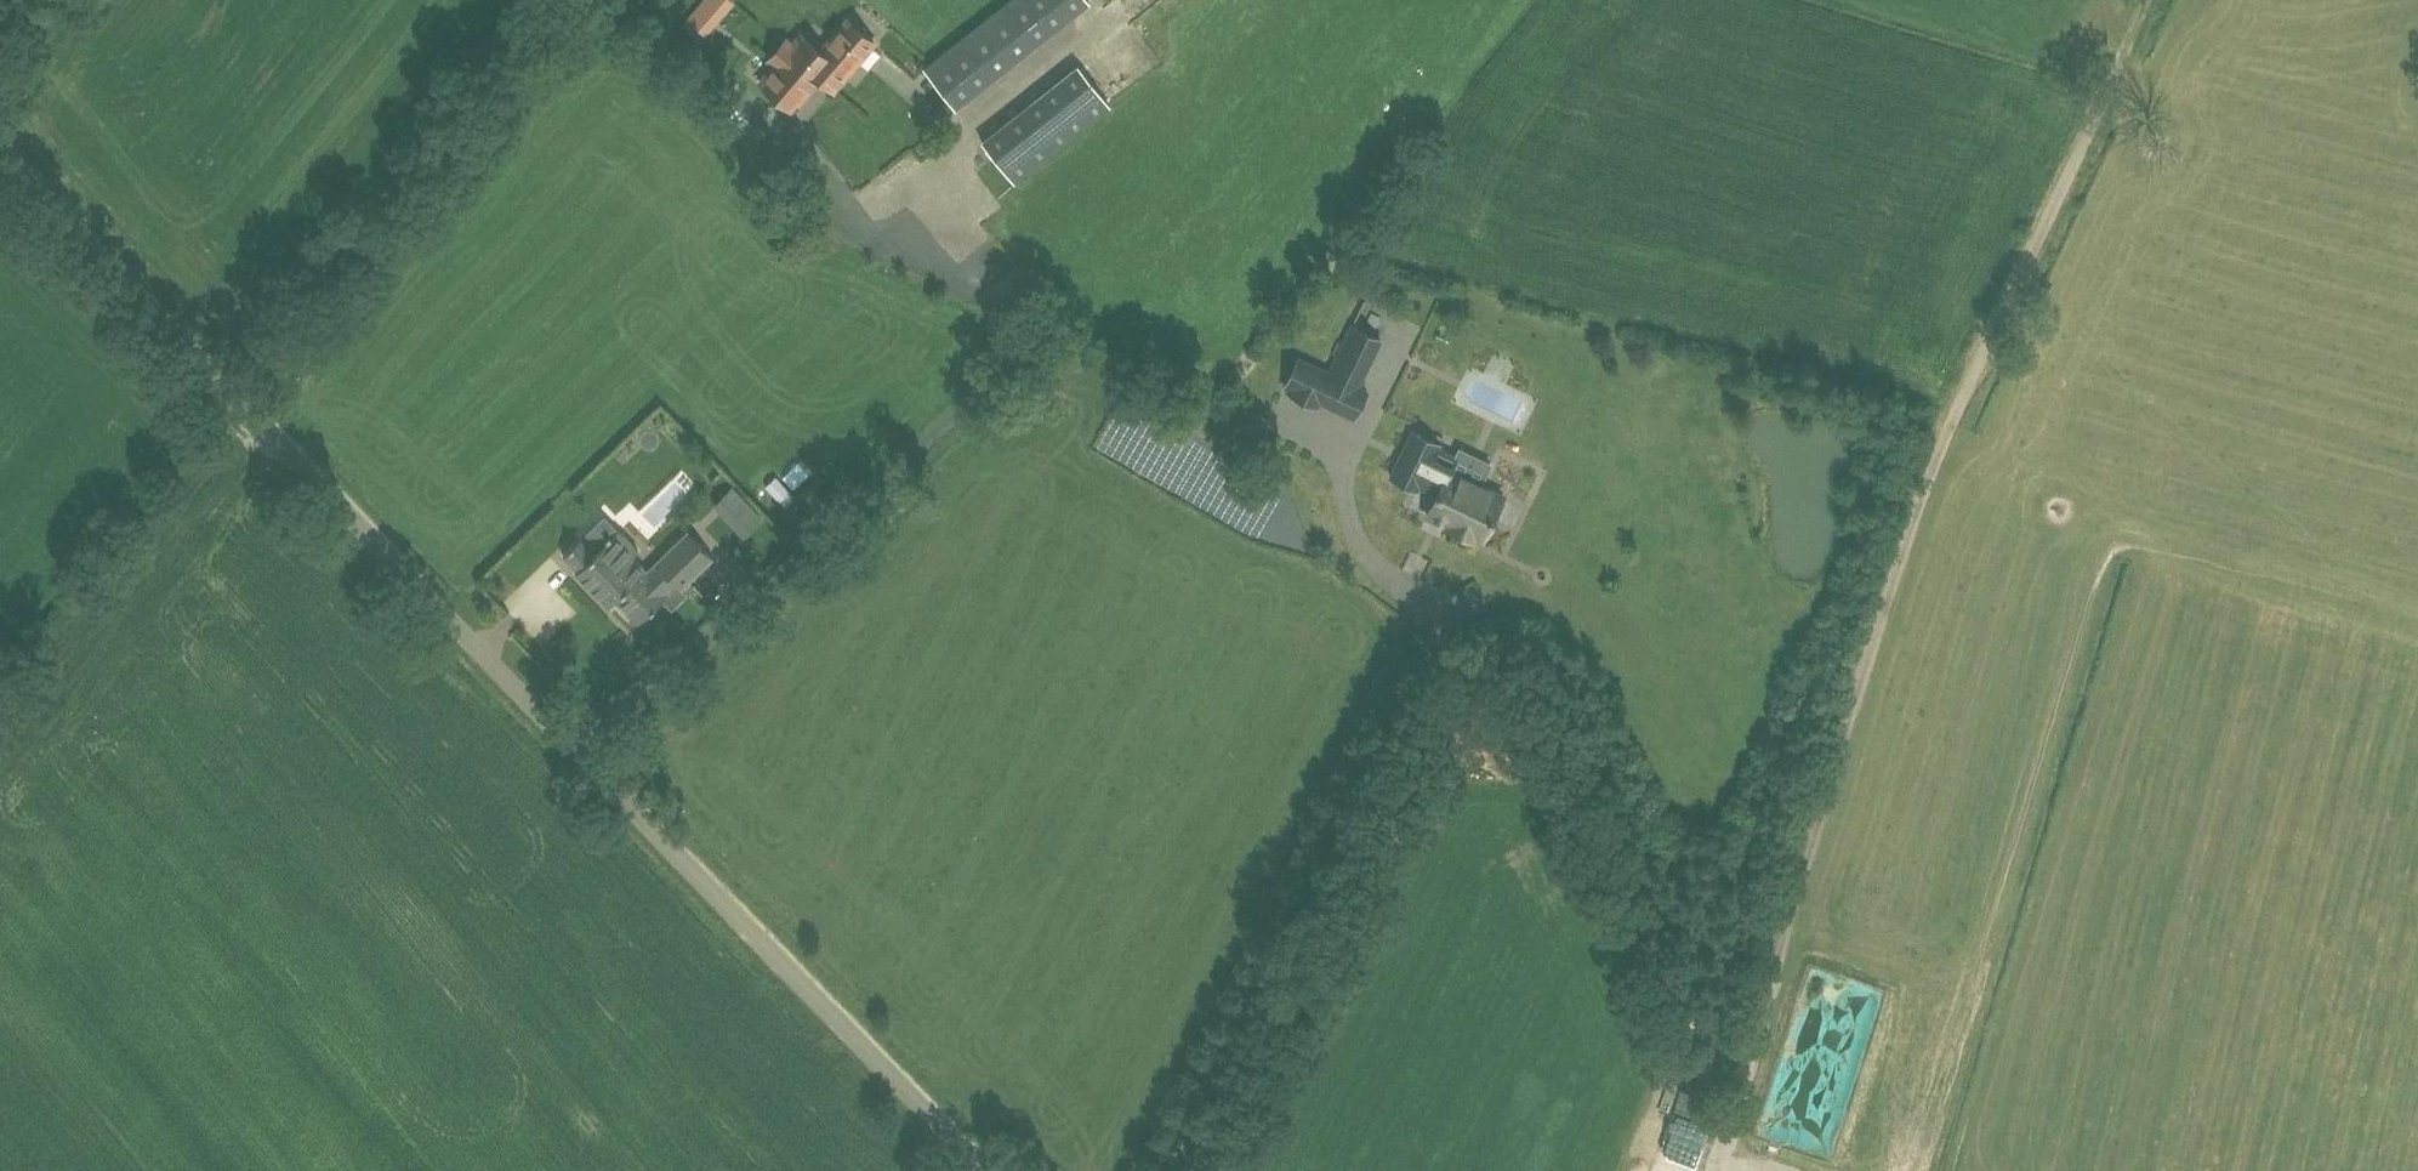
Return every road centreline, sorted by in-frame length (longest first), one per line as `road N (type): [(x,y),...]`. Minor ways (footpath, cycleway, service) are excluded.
road 1 (unclassified): [(989,1170),(0,152)]

